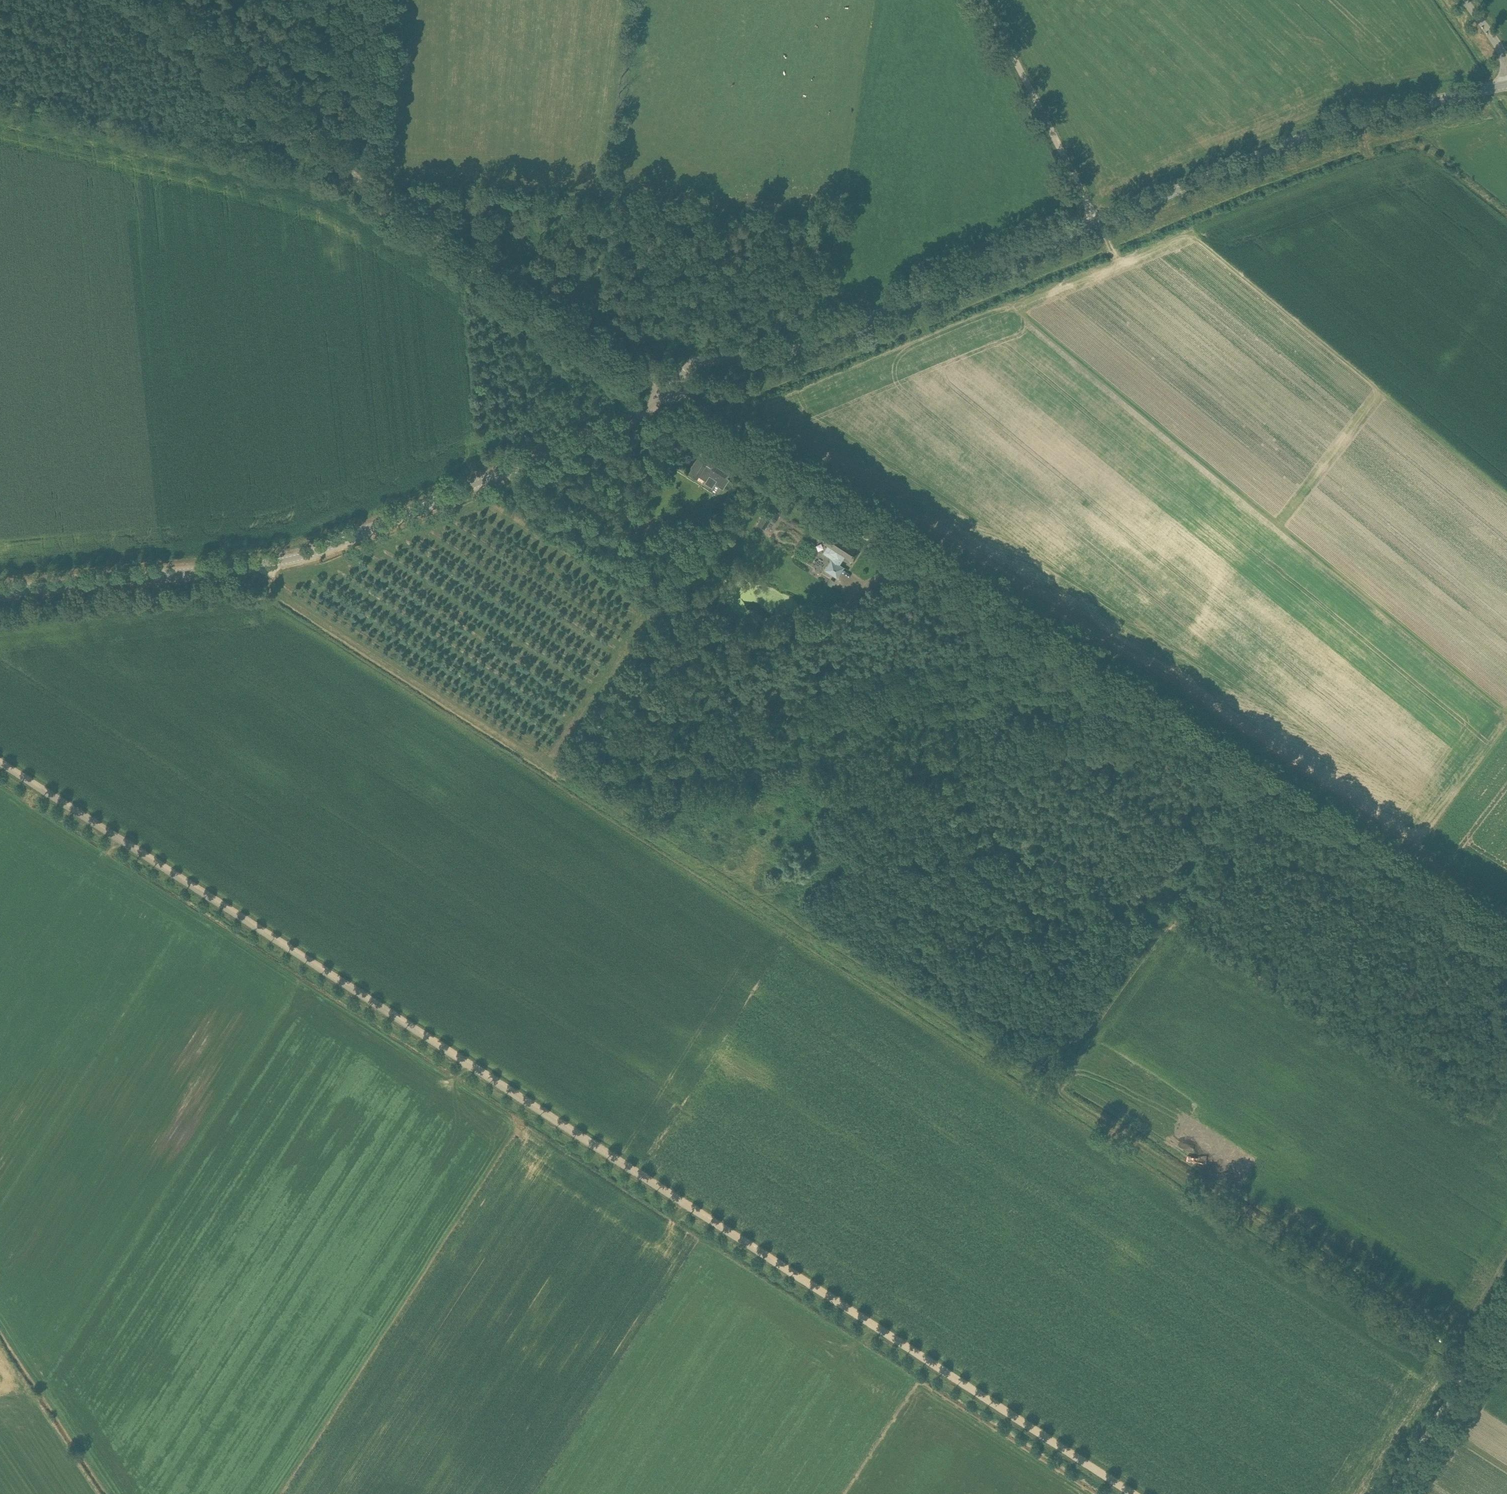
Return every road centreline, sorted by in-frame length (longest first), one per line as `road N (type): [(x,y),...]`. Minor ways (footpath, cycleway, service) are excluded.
road 1 (track): [(0,766),(1130,1493)]
road 2 (unclassified): [(1506,928),(669,387)]
road 3 (unclassified): [(669,387),(712,351),(801,341),(1340,125),(1506,84)]
road 4 (unclassified): [(0,587),(300,549),(642,407),(669,387)]
road 5 (unclassified): [(669,387),(366,190),(158,0)]
road 6 (unclassified): [(1388,1493),(1506,1315)]

